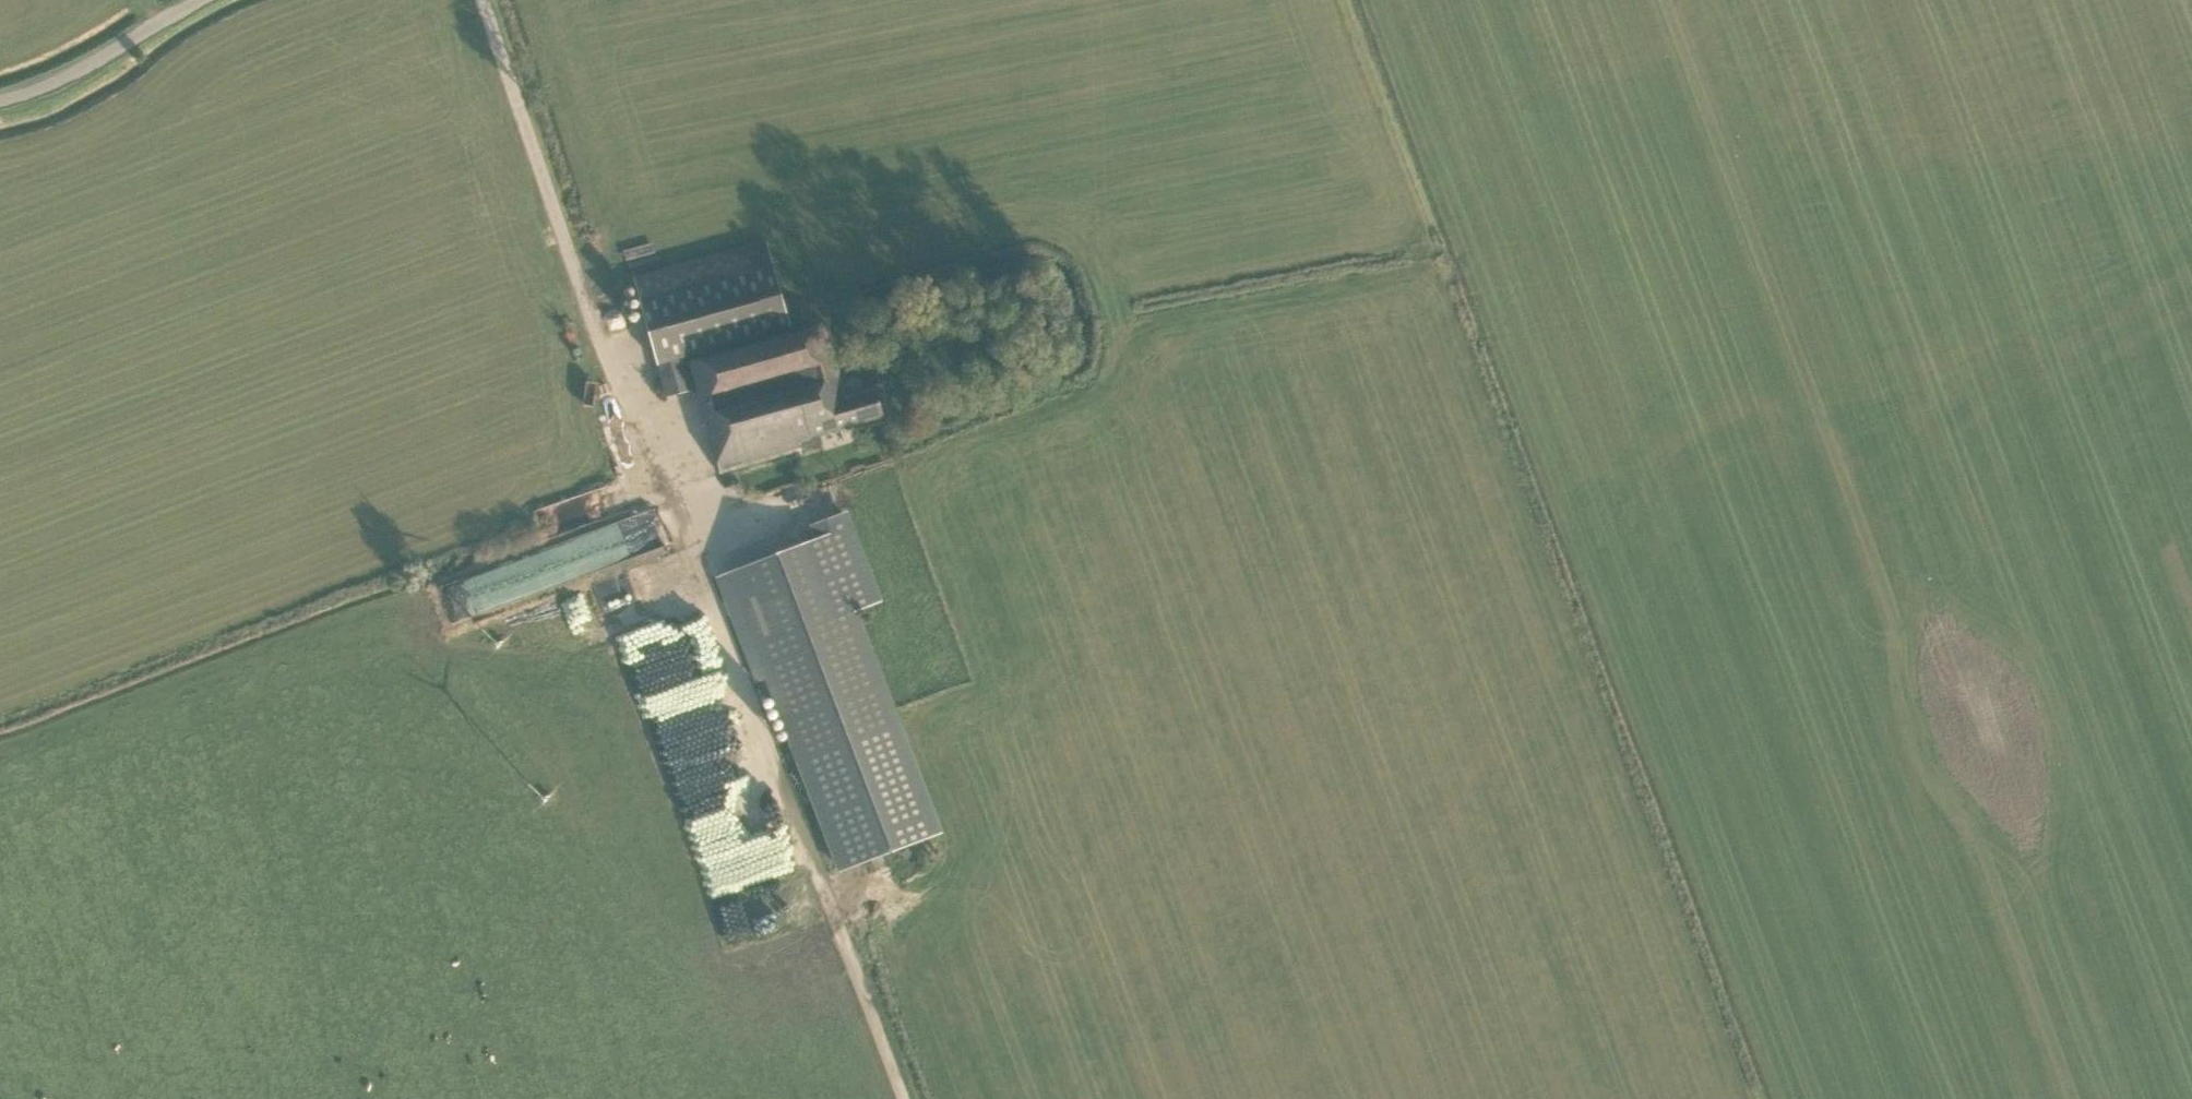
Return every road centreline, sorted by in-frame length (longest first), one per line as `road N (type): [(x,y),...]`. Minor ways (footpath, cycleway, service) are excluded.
road 1 (unclassified): [(0,99),(57,81),(193,0)]

